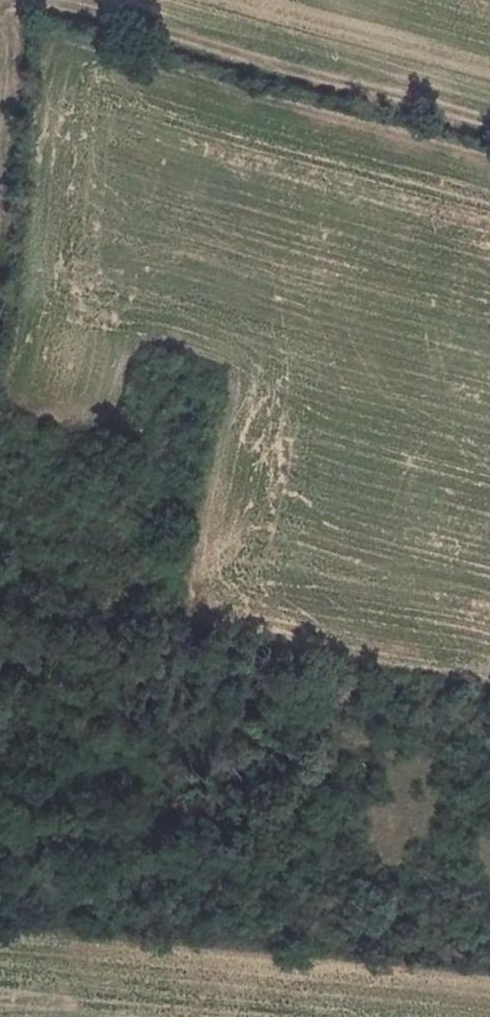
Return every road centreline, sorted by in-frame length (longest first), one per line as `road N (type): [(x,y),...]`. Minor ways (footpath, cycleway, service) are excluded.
road 1 (track): [(489,123),(40,0)]

